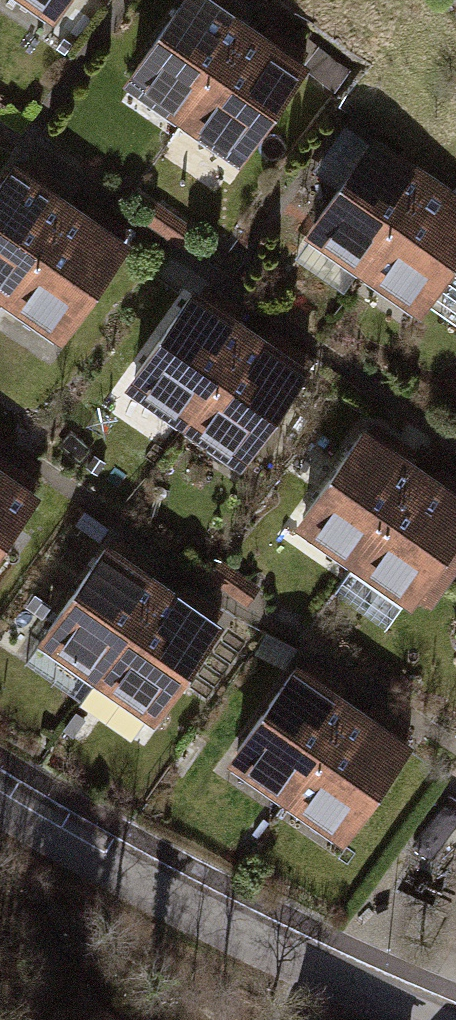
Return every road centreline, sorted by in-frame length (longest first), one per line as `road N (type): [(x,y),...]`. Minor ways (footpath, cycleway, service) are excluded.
road 1 (residential): [(0,797),(101,858),(339,979),(439,1019)]

